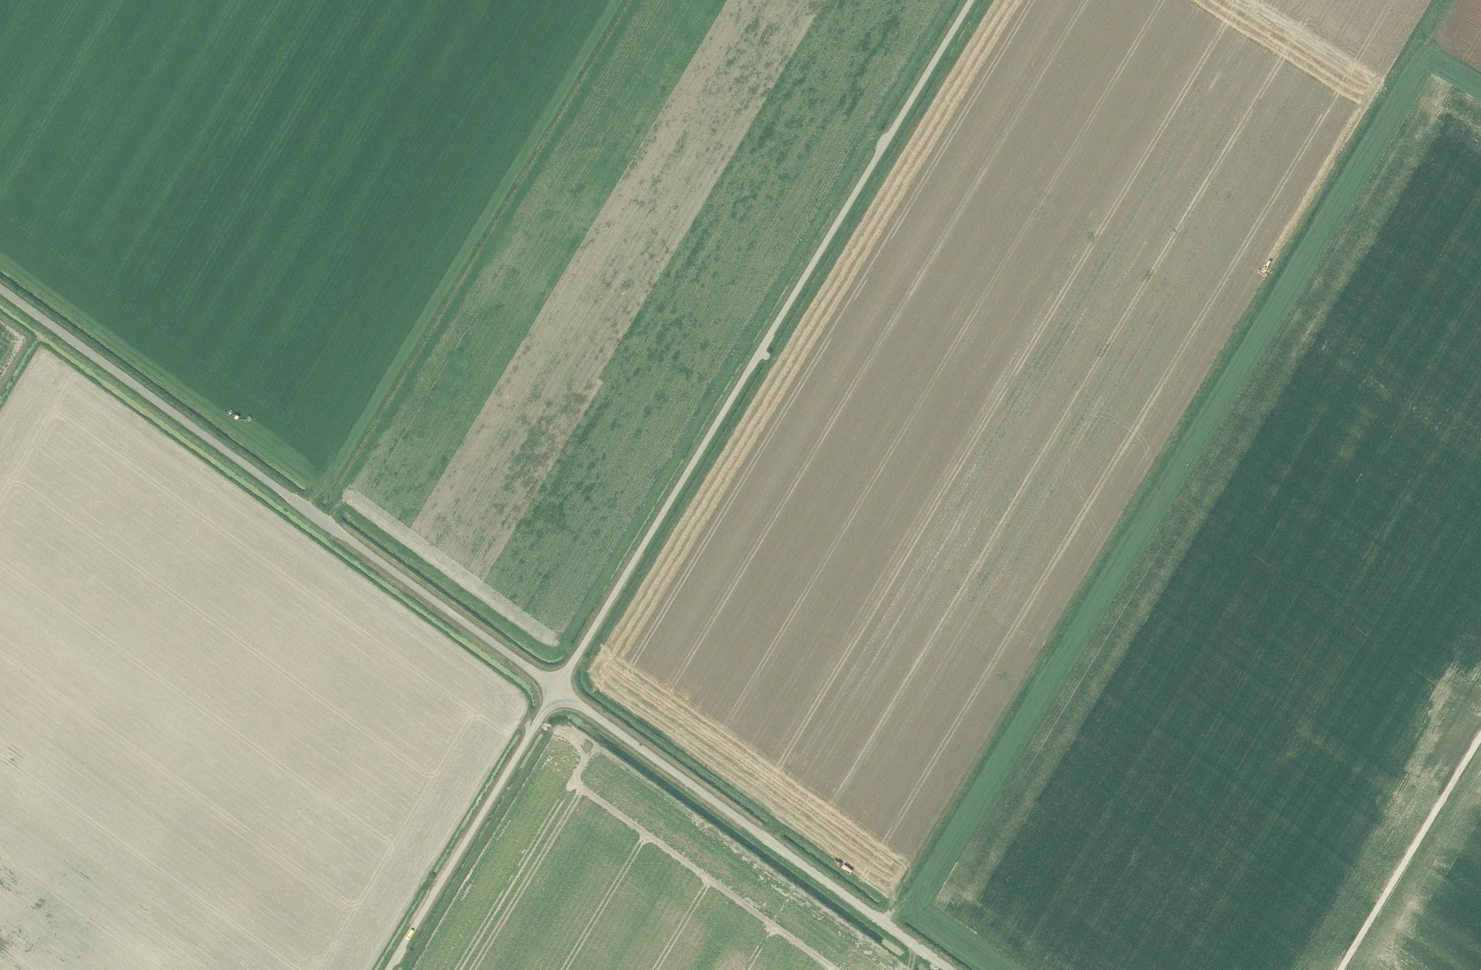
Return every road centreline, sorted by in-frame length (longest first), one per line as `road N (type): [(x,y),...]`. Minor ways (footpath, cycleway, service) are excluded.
road 1 (unclassified): [(555,689),(968,0)]
road 2 (unclassified): [(555,689),(0,288)]
road 3 (unclassified): [(943,969),(555,689)]
road 4 (unclassified): [(386,969),(555,689)]

